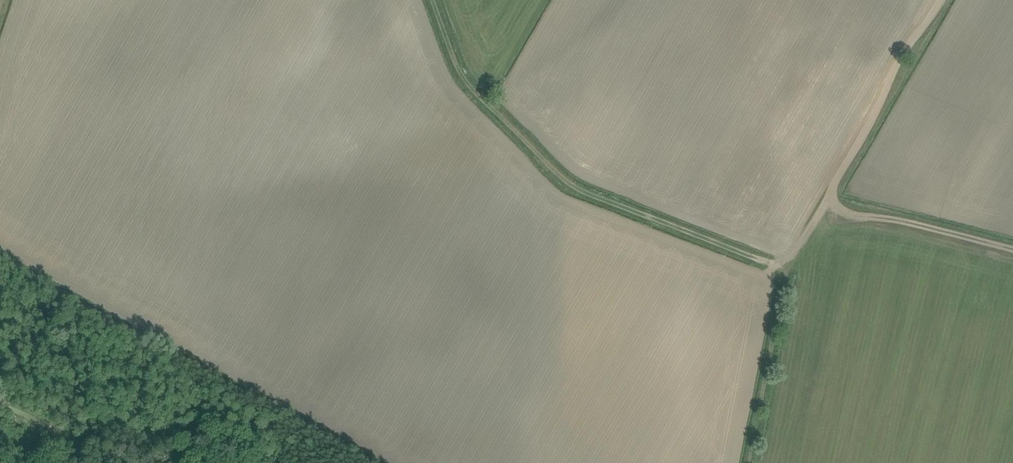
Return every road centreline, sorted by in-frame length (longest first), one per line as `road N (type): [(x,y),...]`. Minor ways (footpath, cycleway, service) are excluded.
road 1 (track): [(755,462),(790,269),(565,177),(462,74),(435,0)]
road 2 (track): [(790,269),(931,0)]

